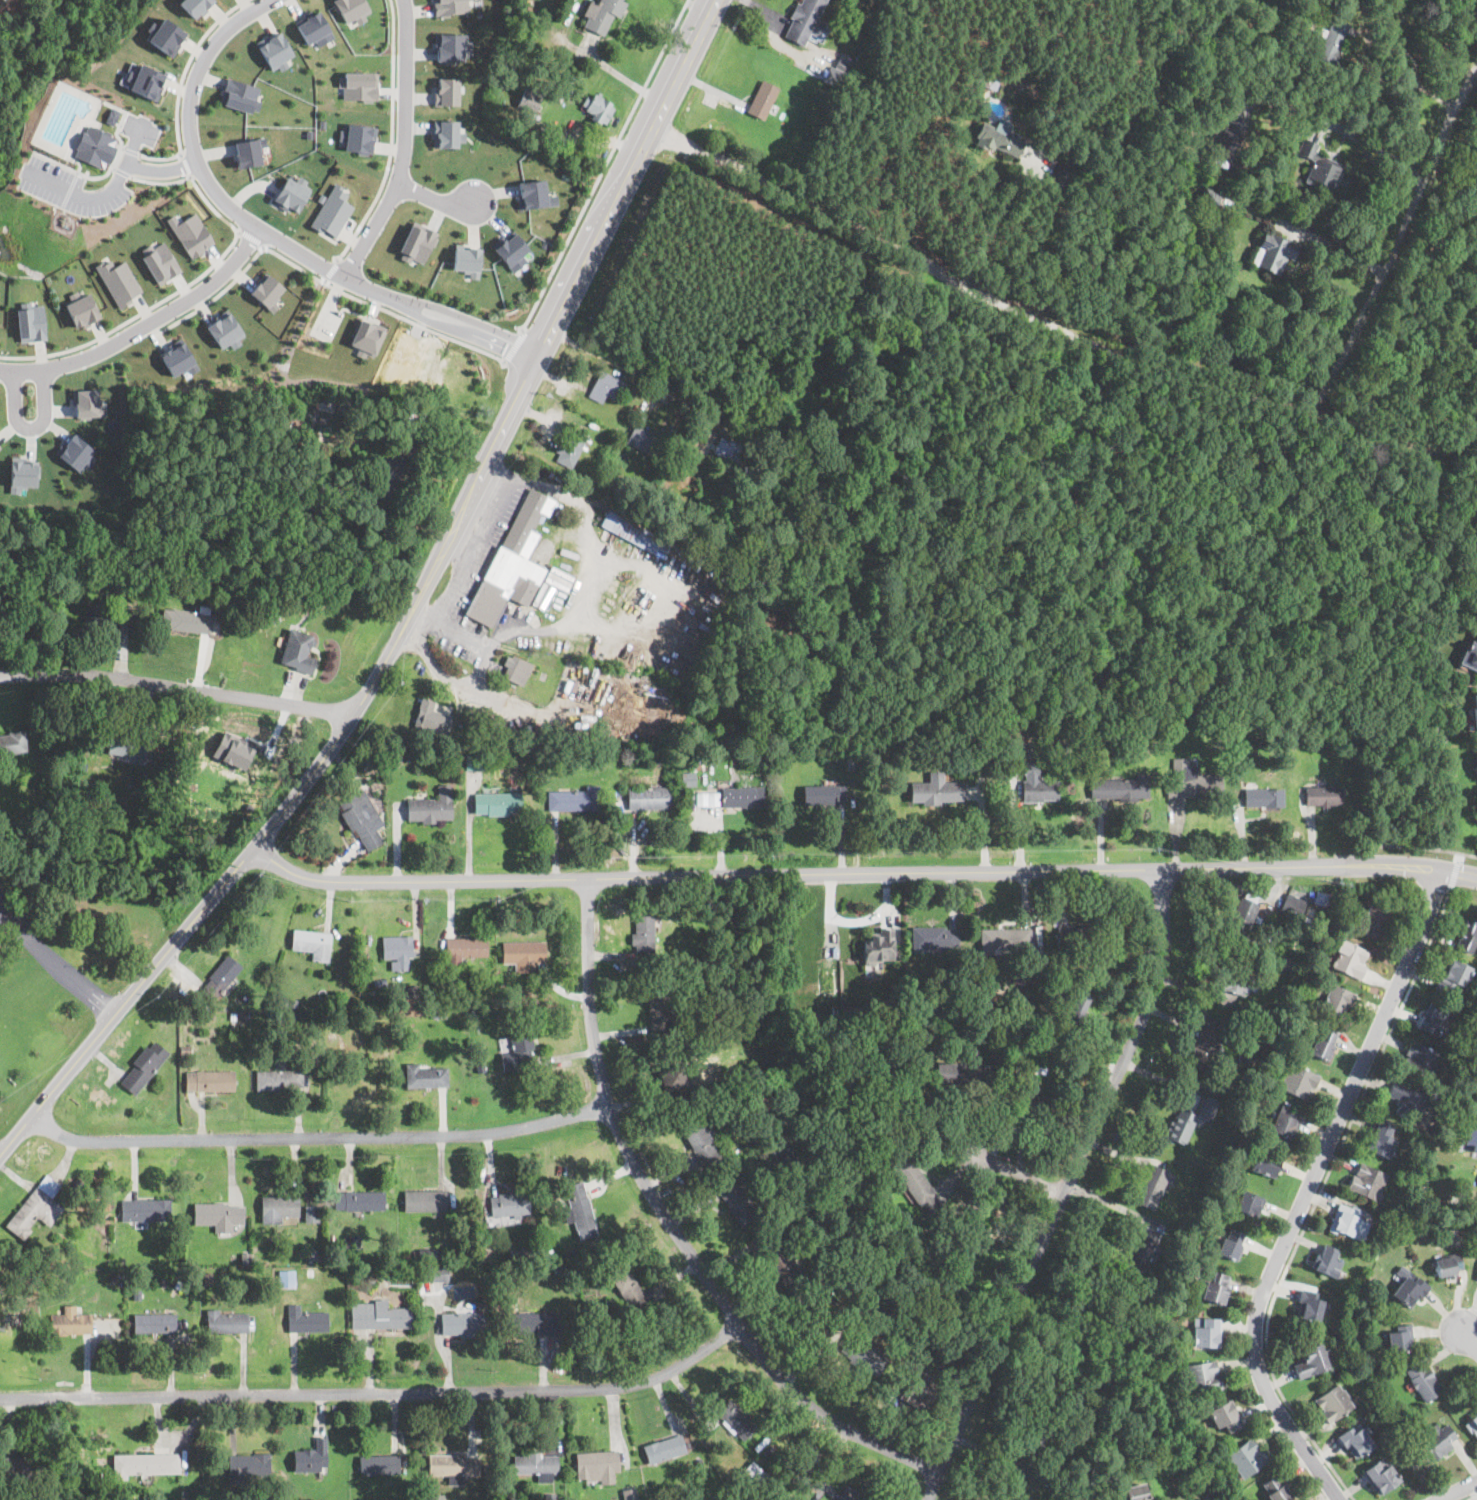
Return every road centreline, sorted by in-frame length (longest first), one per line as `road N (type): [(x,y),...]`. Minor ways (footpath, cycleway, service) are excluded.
road 1 (residential): [(257,844),(302,873),(339,880),(1369,865),(1476,875)]
road 2 (residential): [(655,128),(843,215),(961,283),(1125,354),(1311,406),(1351,349),(1476,65)]
road 3 (residential): [(351,715),(425,588),(719,0)]
road 4 (residential): [(0,1397),(622,1384),(665,1370),(734,1318)]
road 5 (residential): [(943,1463),(883,1445),(803,1399),(734,1318),(672,1223),(609,1102),(598,1059),(590,877)]
road 6 (residential): [(1447,869),(1256,1318),(1259,1372),(1339,1499)]
road 7 (residential): [(926,1499),(1160,978),(1164,869)]
road 8 (residential): [(539,358),(346,278),(219,197),(199,166),(189,119),(198,72),(213,43),(270,0)]
road 9 (residential): [(40,1111),(68,1137),(94,1143),(486,1133),(609,1102)]
road 10 (residential): [(0,1155),(257,844),(351,715)]
road 11 (residential): [(351,715),(105,675),(0,675)]
road 12 (residential): [(260,227),(201,291),(109,347),(52,368),(0,370)]
road 13 (residential): [(404,0),(400,184),(346,278)]
road 14 (residential): [(8,370),(21,425),(35,429),(43,421),(44,368)]

